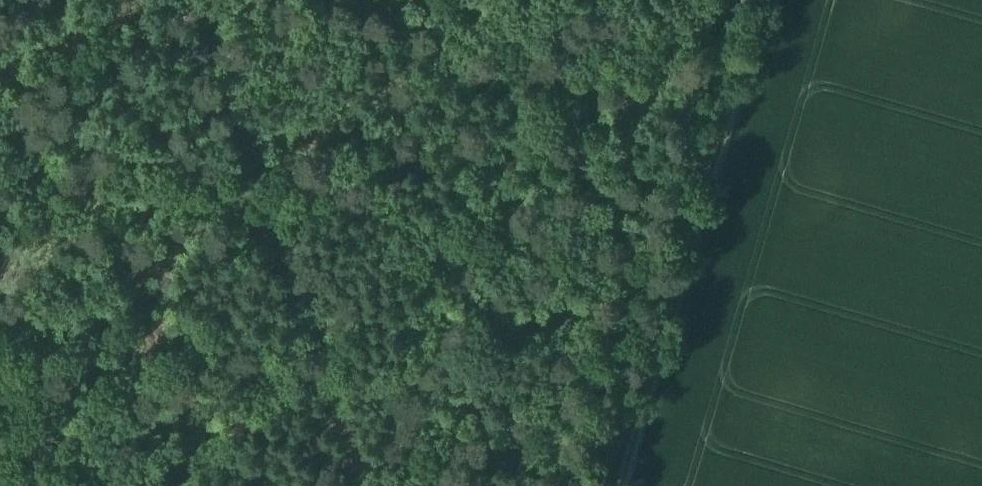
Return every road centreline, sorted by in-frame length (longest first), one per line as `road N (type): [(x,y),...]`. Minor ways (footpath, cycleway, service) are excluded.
road 1 (track): [(760,0),(625,485)]
road 2 (track): [(0,351),(52,485)]

